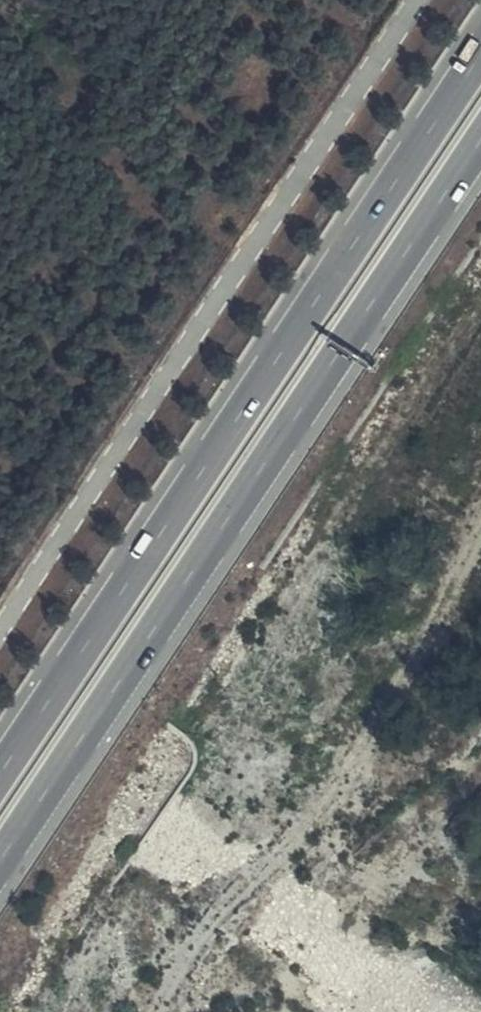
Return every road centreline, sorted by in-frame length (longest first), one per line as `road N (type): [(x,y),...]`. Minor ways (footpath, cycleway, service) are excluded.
road 1 (trunk): [(0,861),(480,140)]
road 2 (trunk): [(480,56),(0,775)]
road 3 (unclassified): [(419,0),(0,635)]

